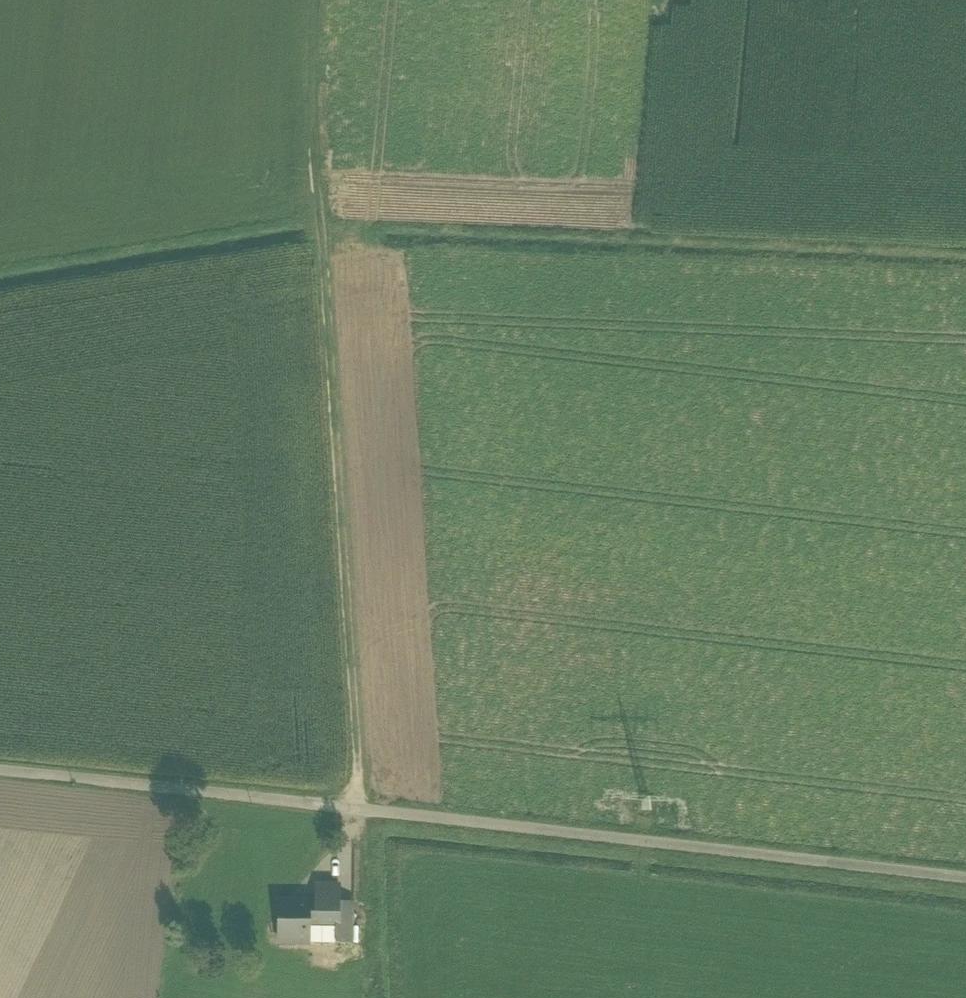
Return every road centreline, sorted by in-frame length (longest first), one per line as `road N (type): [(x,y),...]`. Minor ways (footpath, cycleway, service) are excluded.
road 1 (unclassified): [(0,769),(965,878)]
road 2 (track): [(353,806),(310,85),(318,0)]

